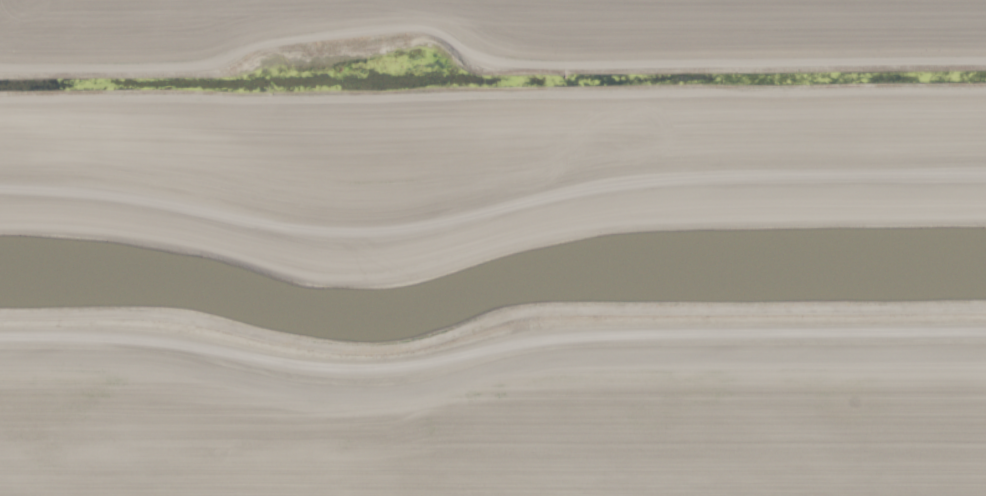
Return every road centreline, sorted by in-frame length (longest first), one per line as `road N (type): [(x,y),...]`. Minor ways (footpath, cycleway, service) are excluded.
road 1 (track): [(0,189),(112,195),(232,226),(361,235),(618,187),(985,178)]
road 2 (track): [(0,321),(178,322),(279,346),(367,355),(524,319),(985,317)]

